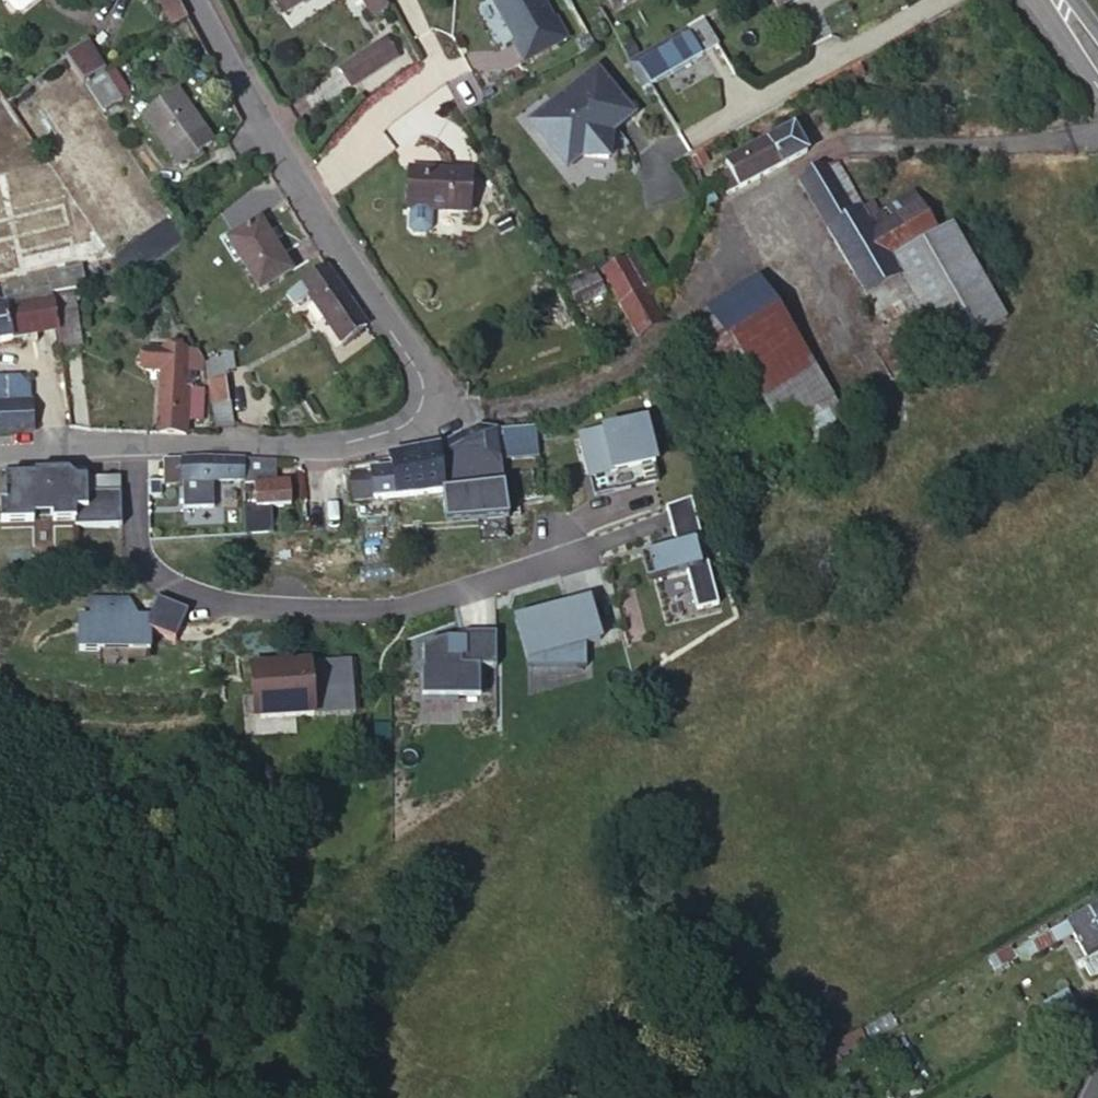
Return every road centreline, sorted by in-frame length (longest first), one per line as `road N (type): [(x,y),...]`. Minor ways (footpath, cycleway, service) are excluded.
road 1 (residential): [(0,453),(341,443),(403,424),(418,390),(398,343),(255,119),(192,0)]

